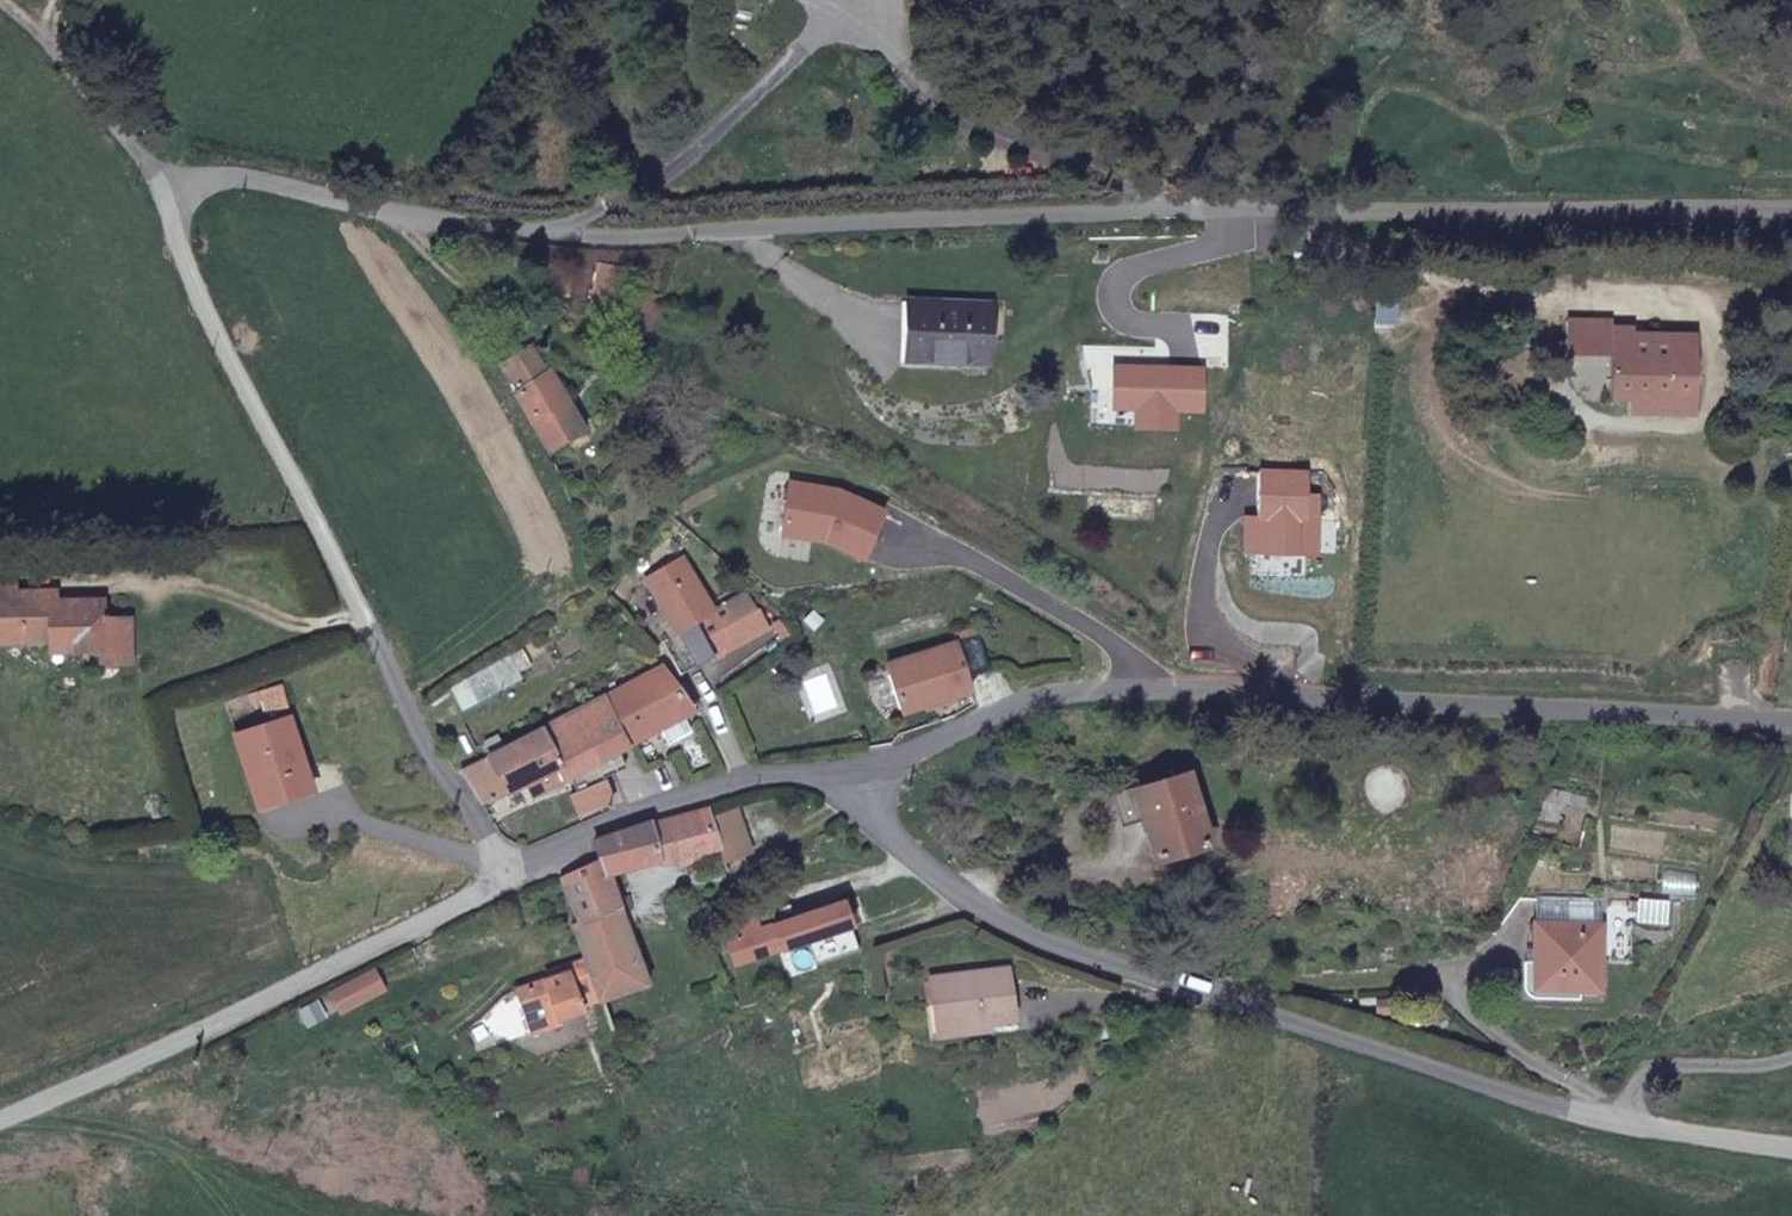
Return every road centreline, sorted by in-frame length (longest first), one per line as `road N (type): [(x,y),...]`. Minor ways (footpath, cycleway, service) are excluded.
road 1 (residential): [(159,183),(239,176),(375,211),(629,235),(894,221),(1791,209)]
road 2 (residential): [(858,777),(880,812),(970,896),(1073,949),(1526,1096),(1791,1147)]
road 3 (residential): [(1791,720),(1119,687),(1004,710),(858,777)]
road 4 (residential): [(499,882),(159,183)]
road 5 (residential): [(0,1119),(312,978),(499,882)]
road 6 (residential): [(499,882),(631,823),(770,777),(858,777)]
road 7 (track): [(159,183),(11,0)]
road 8 (unclassified): [(0,163),(159,183)]

